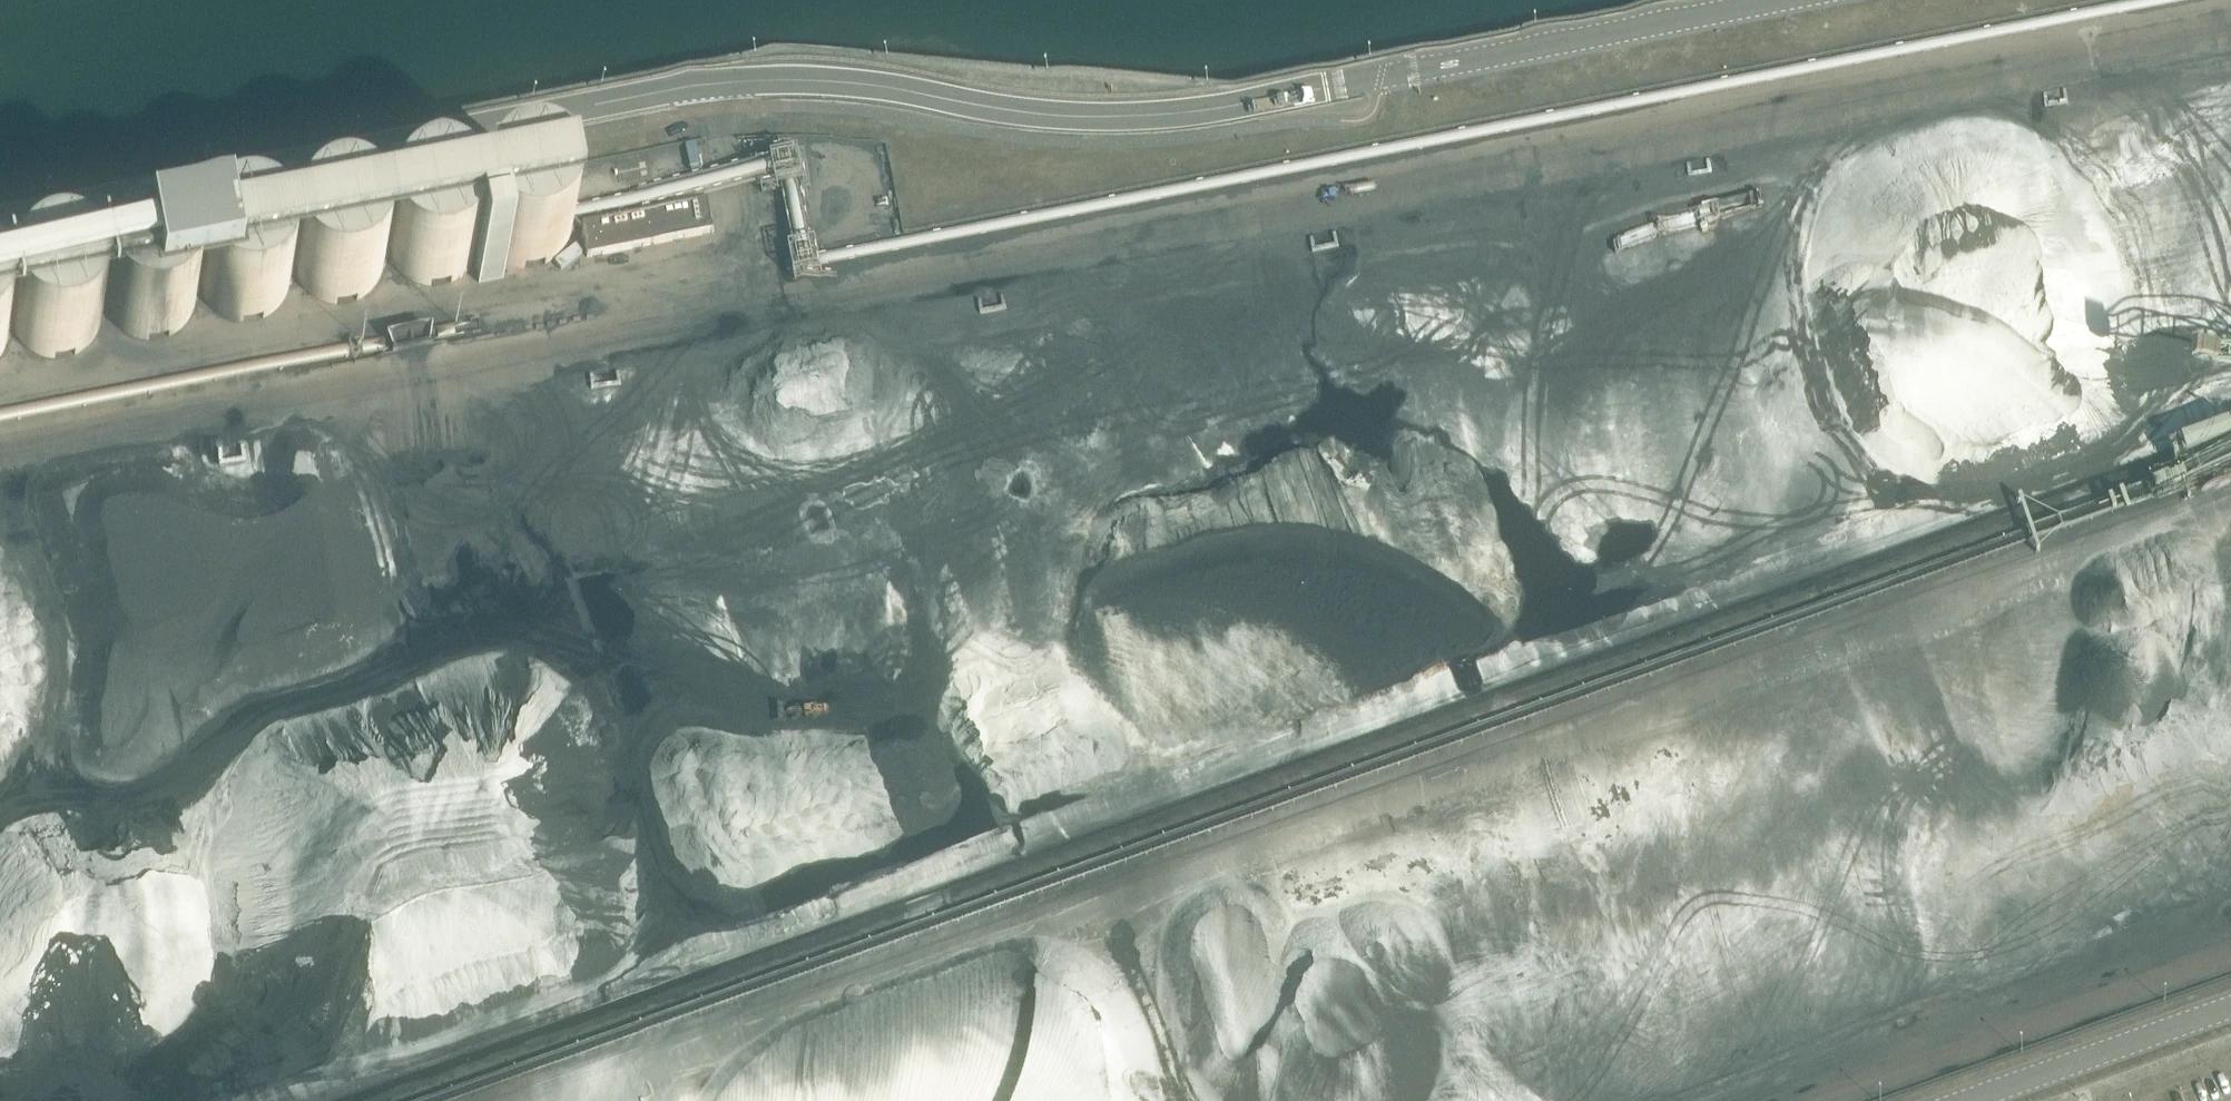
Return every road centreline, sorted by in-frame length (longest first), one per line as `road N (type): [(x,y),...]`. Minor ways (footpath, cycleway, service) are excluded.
road 1 (unclassified): [(0,220),(714,84),(807,81),(1044,116),(1139,116),(1232,107),(1381,76)]
road 2 (unclassified): [(1774,0),(1381,76)]
road 3 (unclassified): [(2230,1006),(1963,1100)]

